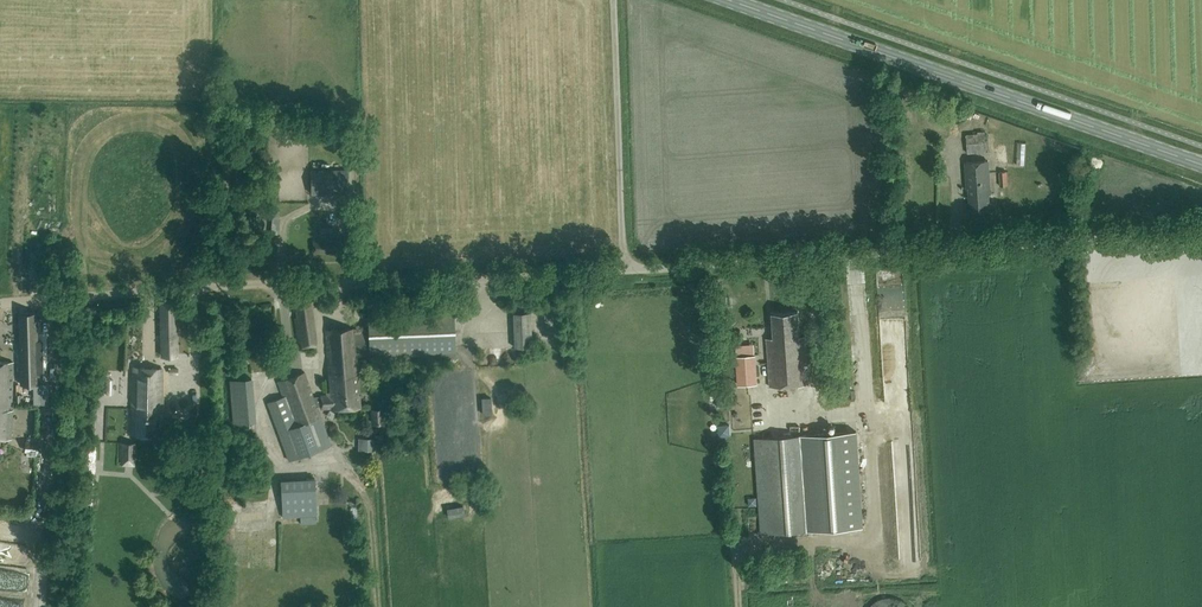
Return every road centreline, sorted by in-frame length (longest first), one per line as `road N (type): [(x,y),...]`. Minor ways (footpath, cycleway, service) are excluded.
road 1 (unclassified): [(0,304),(624,270)]
road 2 (unclassified): [(624,270),(1201,231)]
road 3 (secondary): [(1201,165),(726,0)]
road 4 (track): [(379,606),(374,509),(336,464),(280,466),(266,445),(260,411)]
road 5 (unclassified): [(624,270),(613,0)]

